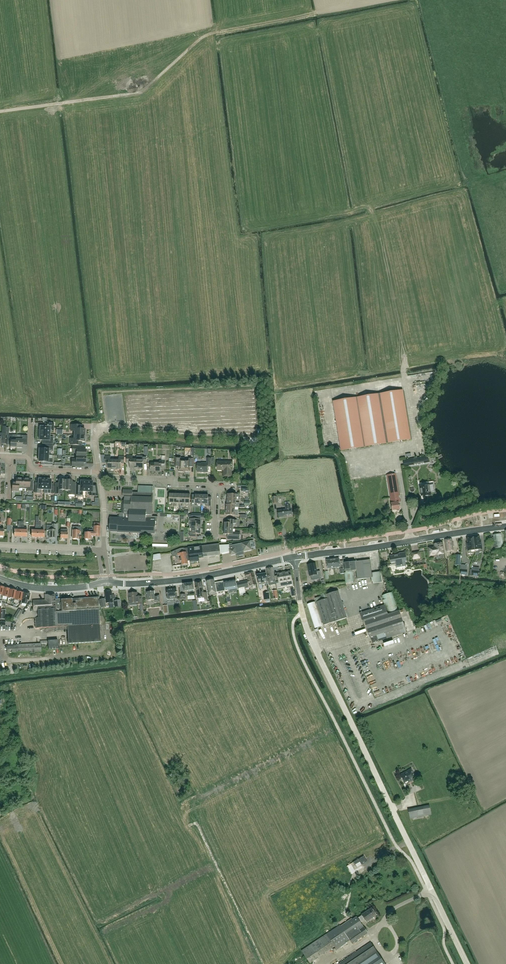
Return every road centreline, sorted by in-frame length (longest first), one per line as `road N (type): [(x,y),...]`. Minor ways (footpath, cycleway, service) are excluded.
road 1 (tertiary): [(467,963),(308,634),(292,557)]
road 2 (secondary): [(292,557),(505,526)]
road 3 (secondary): [(106,583),(176,580),(292,557)]

